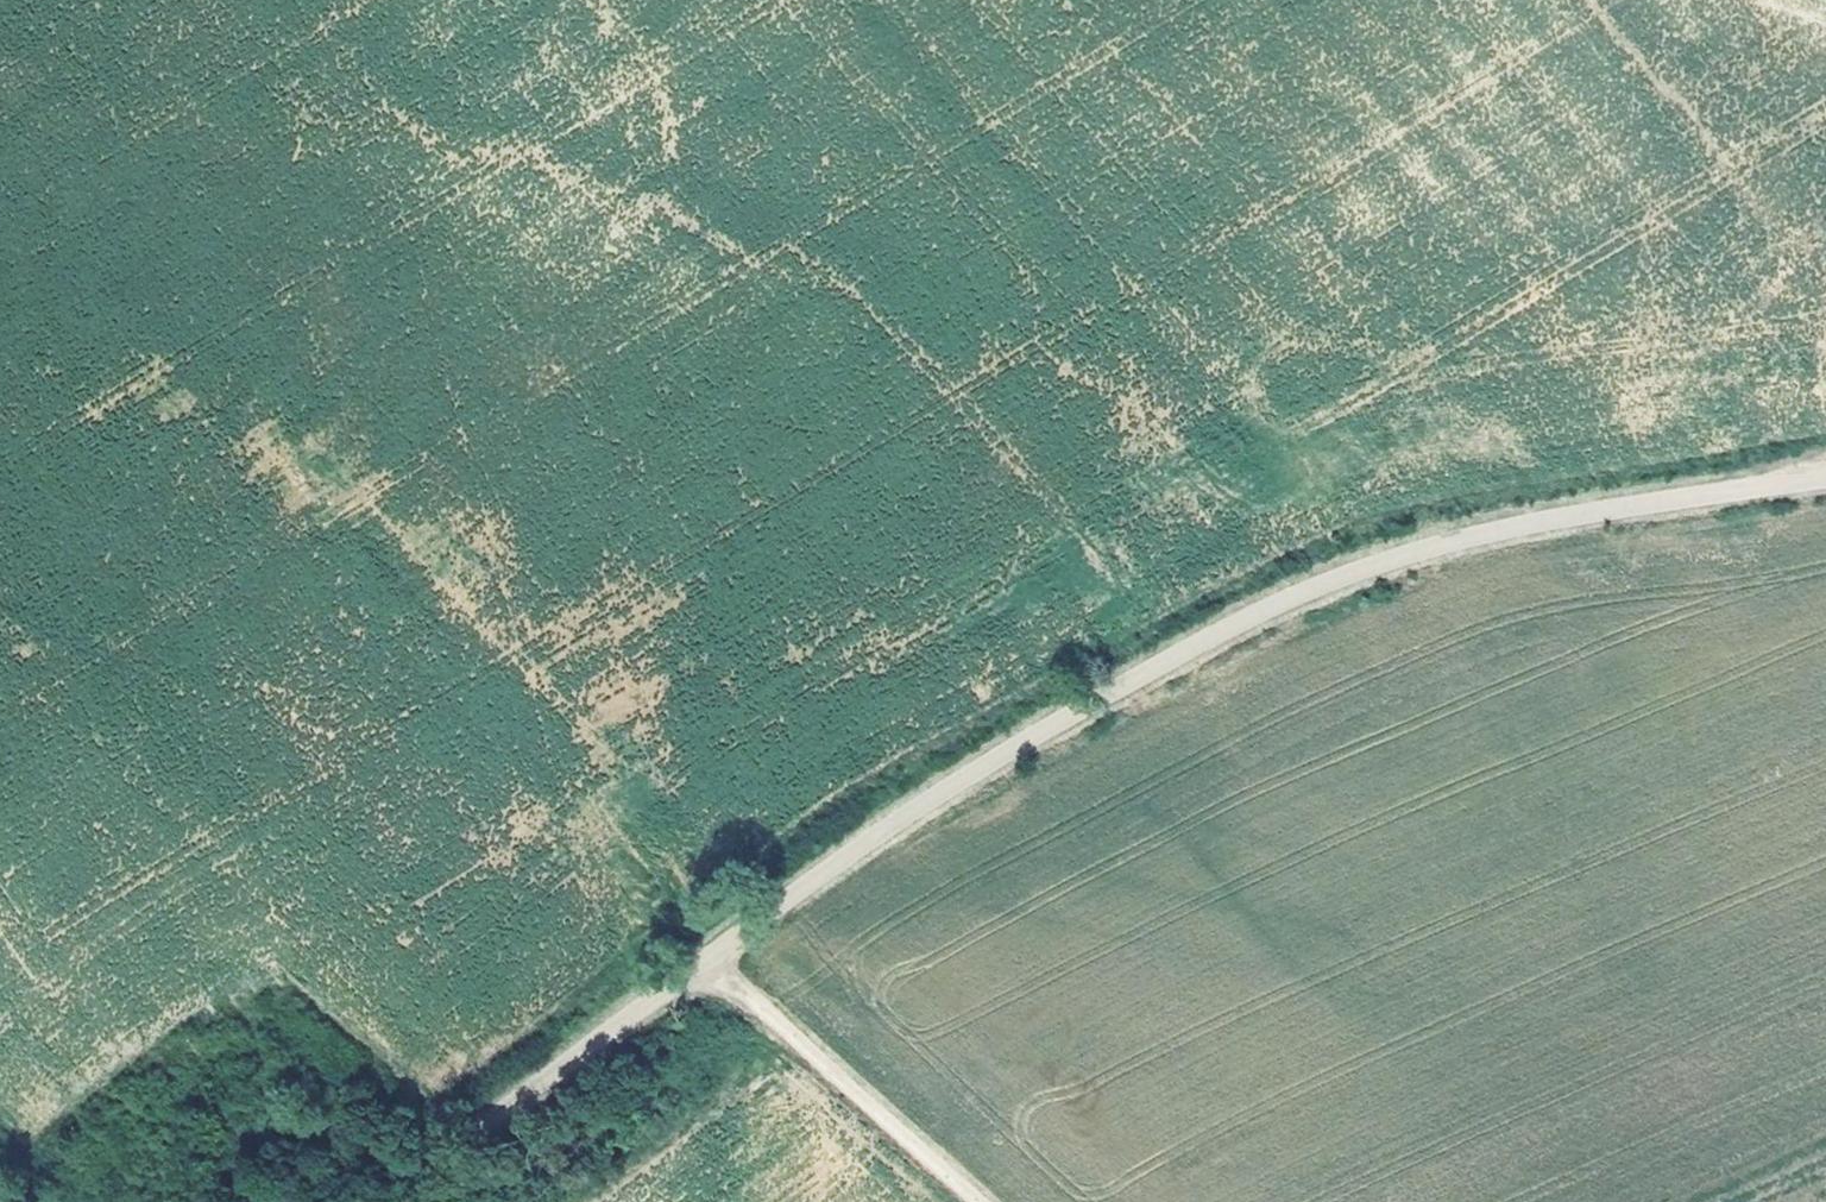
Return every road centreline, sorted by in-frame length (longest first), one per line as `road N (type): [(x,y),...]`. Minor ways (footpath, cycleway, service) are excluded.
road 1 (unclassified): [(1825,481),(1657,506),(1450,551),(1321,587),(1186,652),(1013,750),(880,837),(685,984),(364,1201)]
road 2 (track): [(711,965),(980,1201)]

